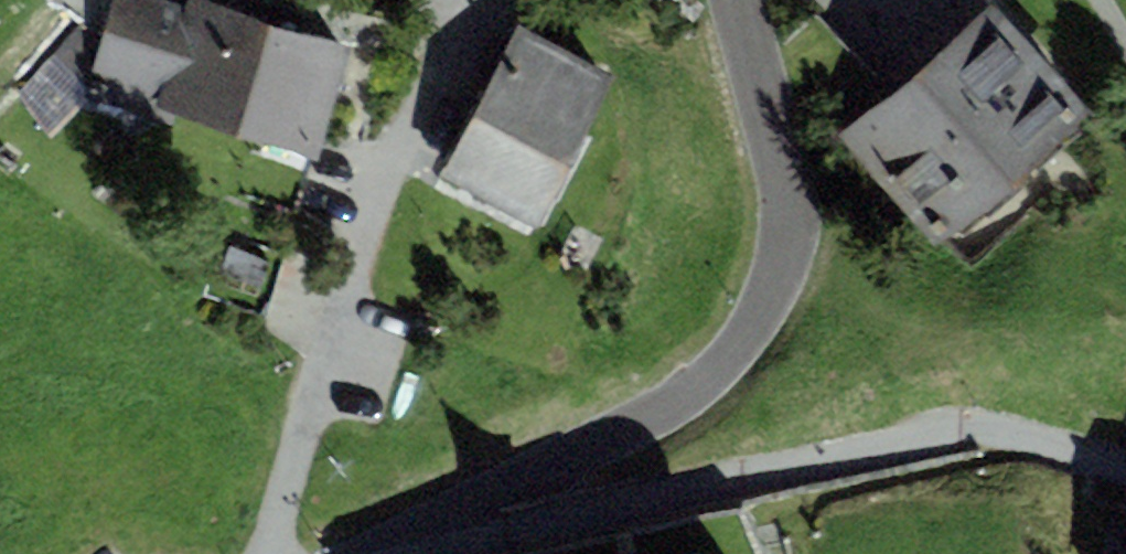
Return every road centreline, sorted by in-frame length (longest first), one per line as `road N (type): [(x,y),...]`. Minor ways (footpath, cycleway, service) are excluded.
road 1 (residential): [(395,553),(668,410),(718,370),(754,323),(777,268),(785,210),(735,0)]
road 2 (residential): [(420,553),(965,432),(1125,466)]

